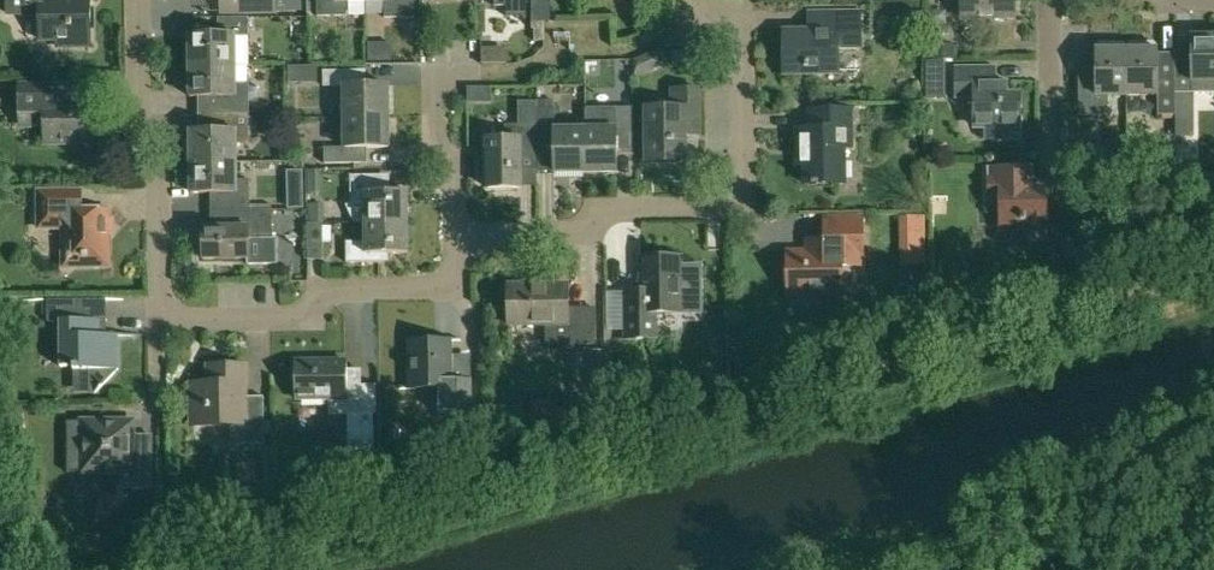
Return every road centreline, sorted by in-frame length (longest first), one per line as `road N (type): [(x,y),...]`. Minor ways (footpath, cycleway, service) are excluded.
road 1 (residential): [(454,232),(597,230),(610,212),(737,198),(740,34),(702,20),(687,0)]
road 2 (residential): [(160,315),(298,315),(321,291),(454,282),(454,232)]
road 3 (residential): [(160,315),(157,175),(140,146),(137,0)]
road 4 (residential): [(454,232),(451,165),(434,144),(434,78),(461,72),(461,43)]
road 5 (residential): [(1049,153),(1049,0)]

